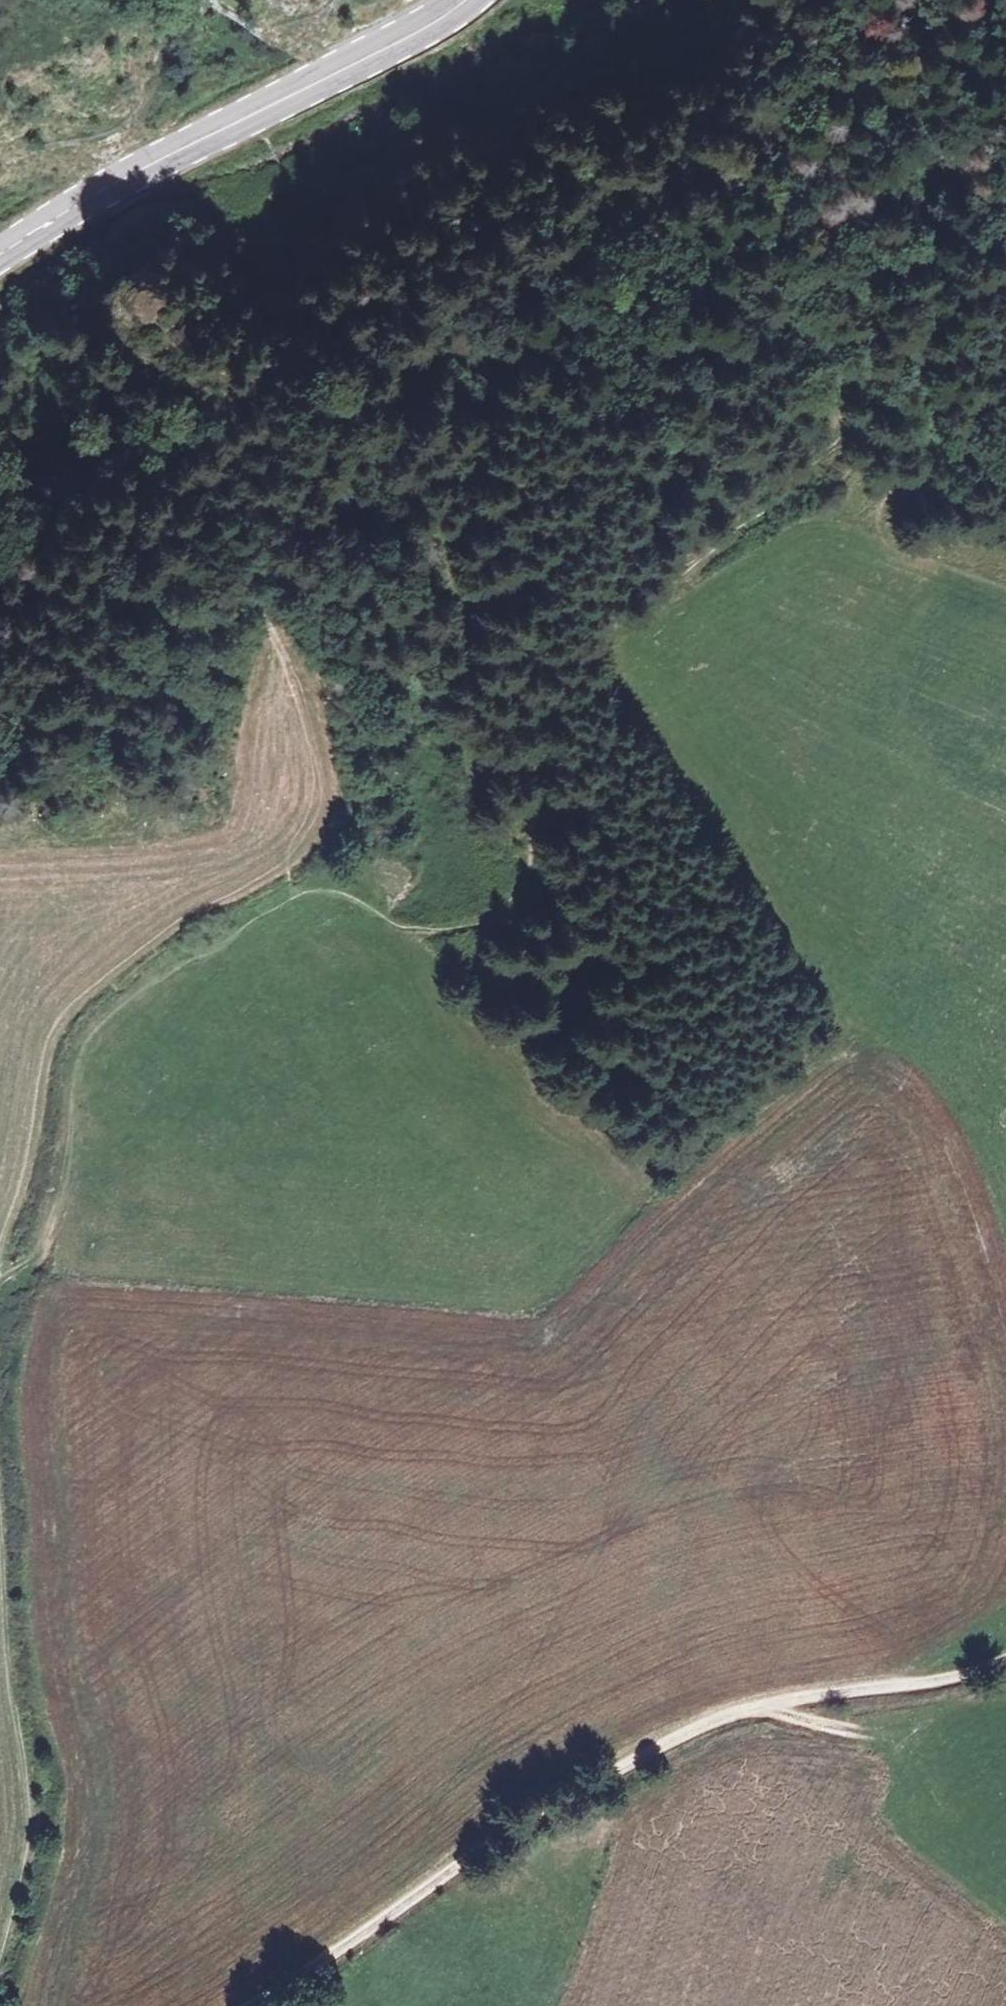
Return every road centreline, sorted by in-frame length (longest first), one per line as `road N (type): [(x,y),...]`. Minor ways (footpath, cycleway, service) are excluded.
road 1 (track): [(1005,1660),(953,1677),(795,1699),(707,1724),(470,1858),(251,2005)]
road 2 (secondary): [(470,0),(0,256)]
road 3 (track): [(760,1707),(891,1740)]

